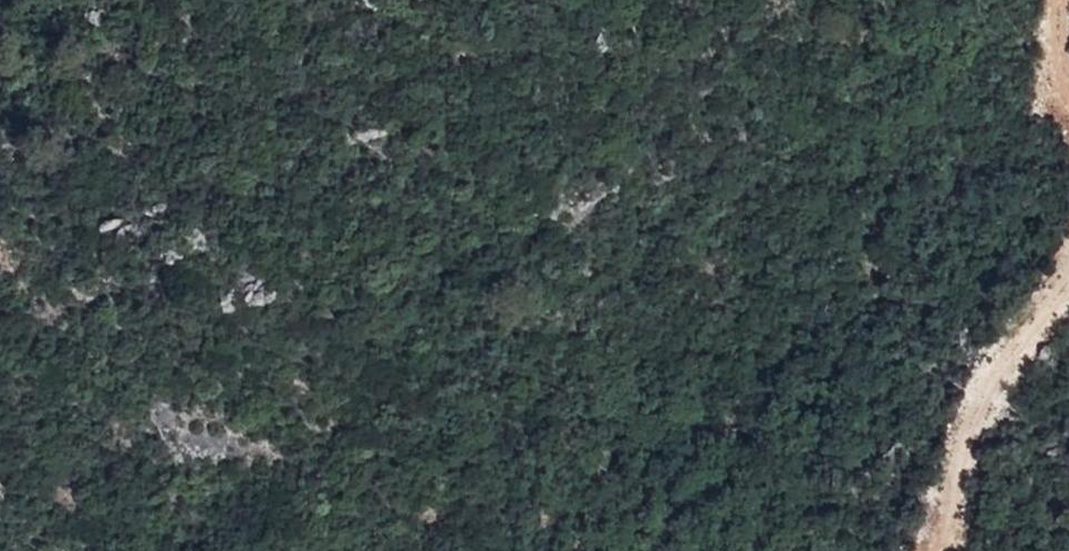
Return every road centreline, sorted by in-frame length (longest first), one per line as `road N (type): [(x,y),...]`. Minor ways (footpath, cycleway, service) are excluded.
road 1 (track): [(1068,284),(1011,350),(949,475),(950,537),(940,550)]

